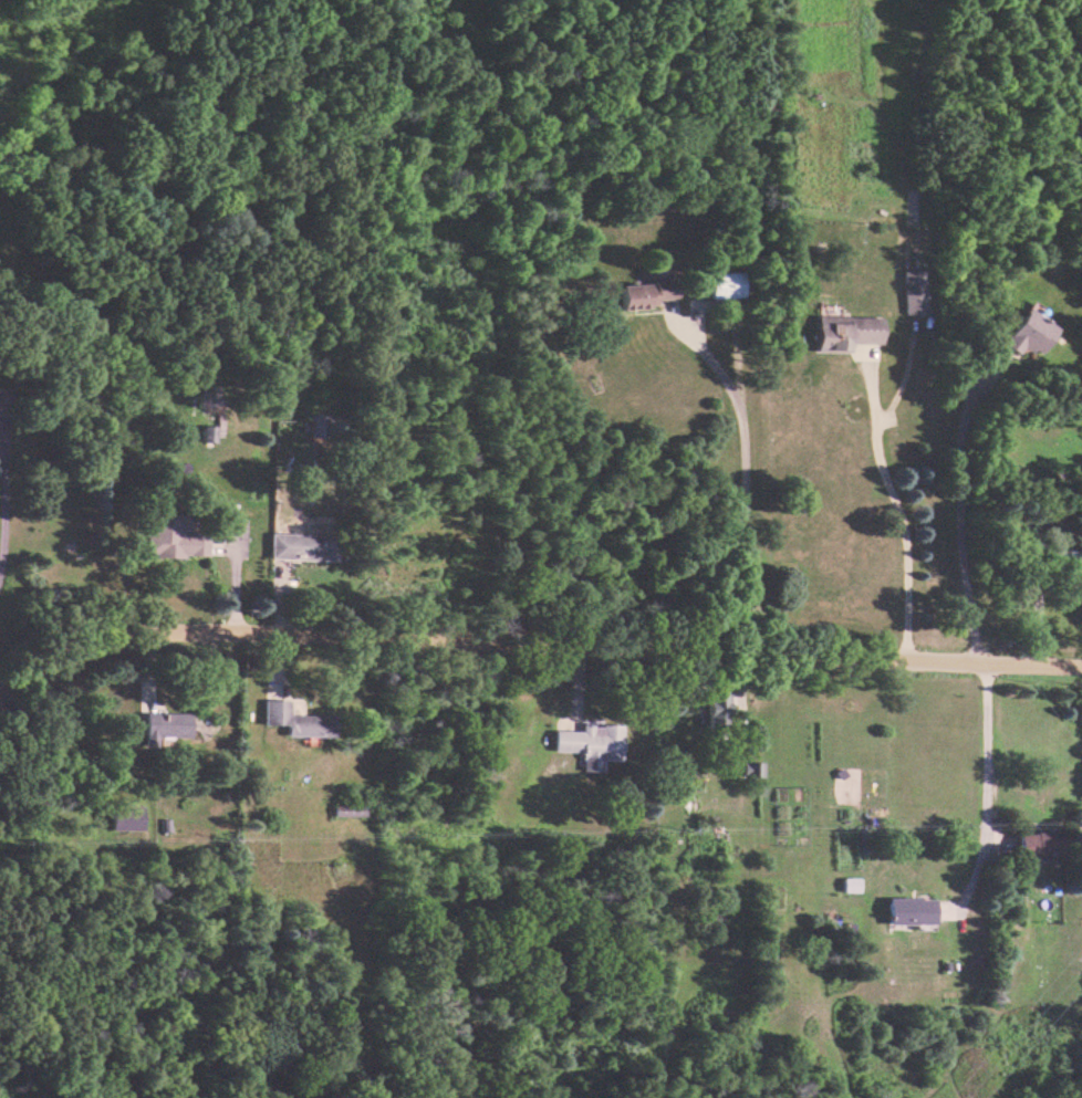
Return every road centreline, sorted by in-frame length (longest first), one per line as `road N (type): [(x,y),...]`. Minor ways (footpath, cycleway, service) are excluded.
road 1 (residential): [(20,677),(107,640),(202,629),(1081,664)]

